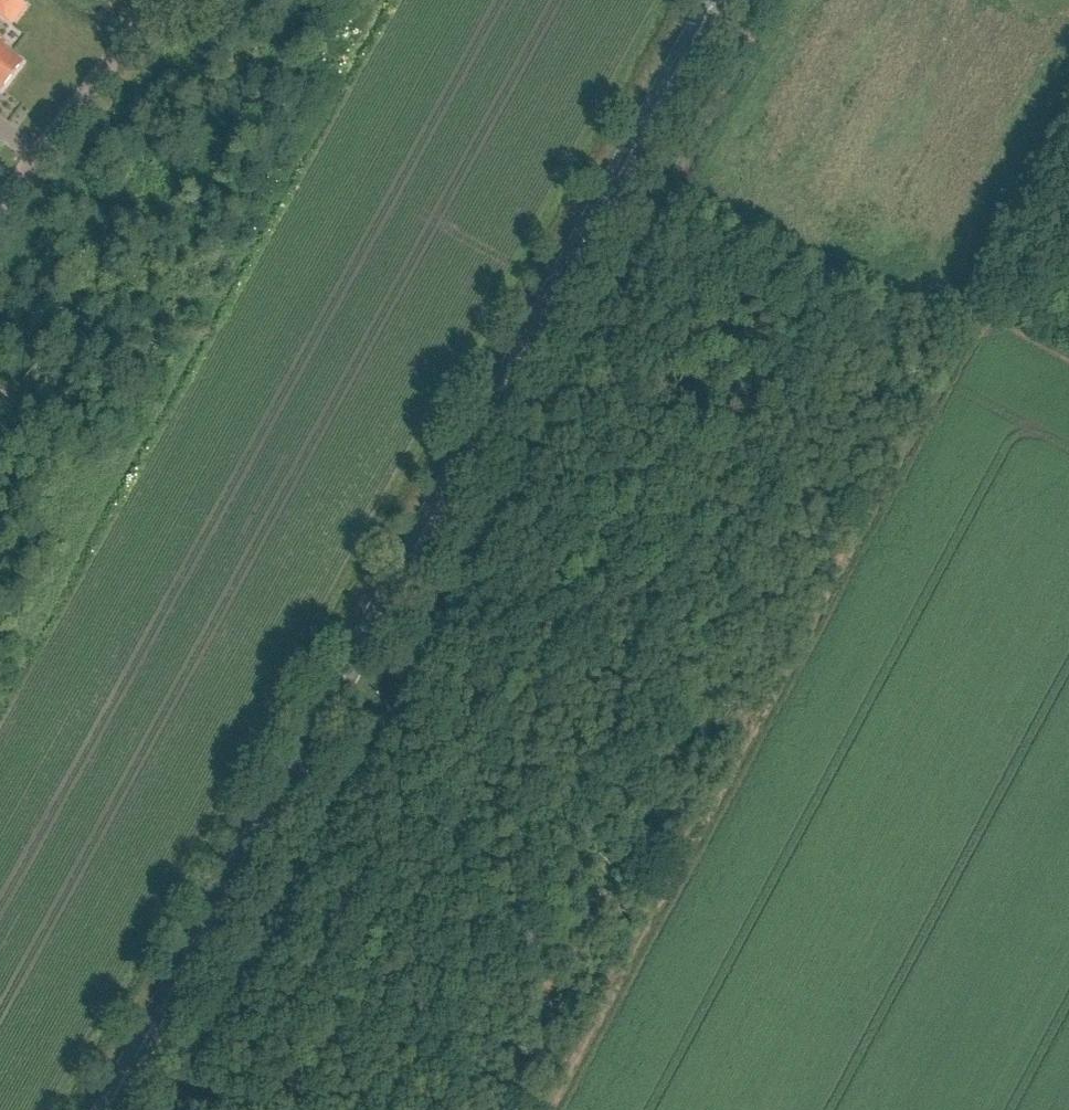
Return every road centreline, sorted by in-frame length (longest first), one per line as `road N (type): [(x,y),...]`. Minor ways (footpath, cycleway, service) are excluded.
road 1 (tertiary): [(105,1109),(713,0)]
road 2 (unclassified): [(0,204),(165,0)]

